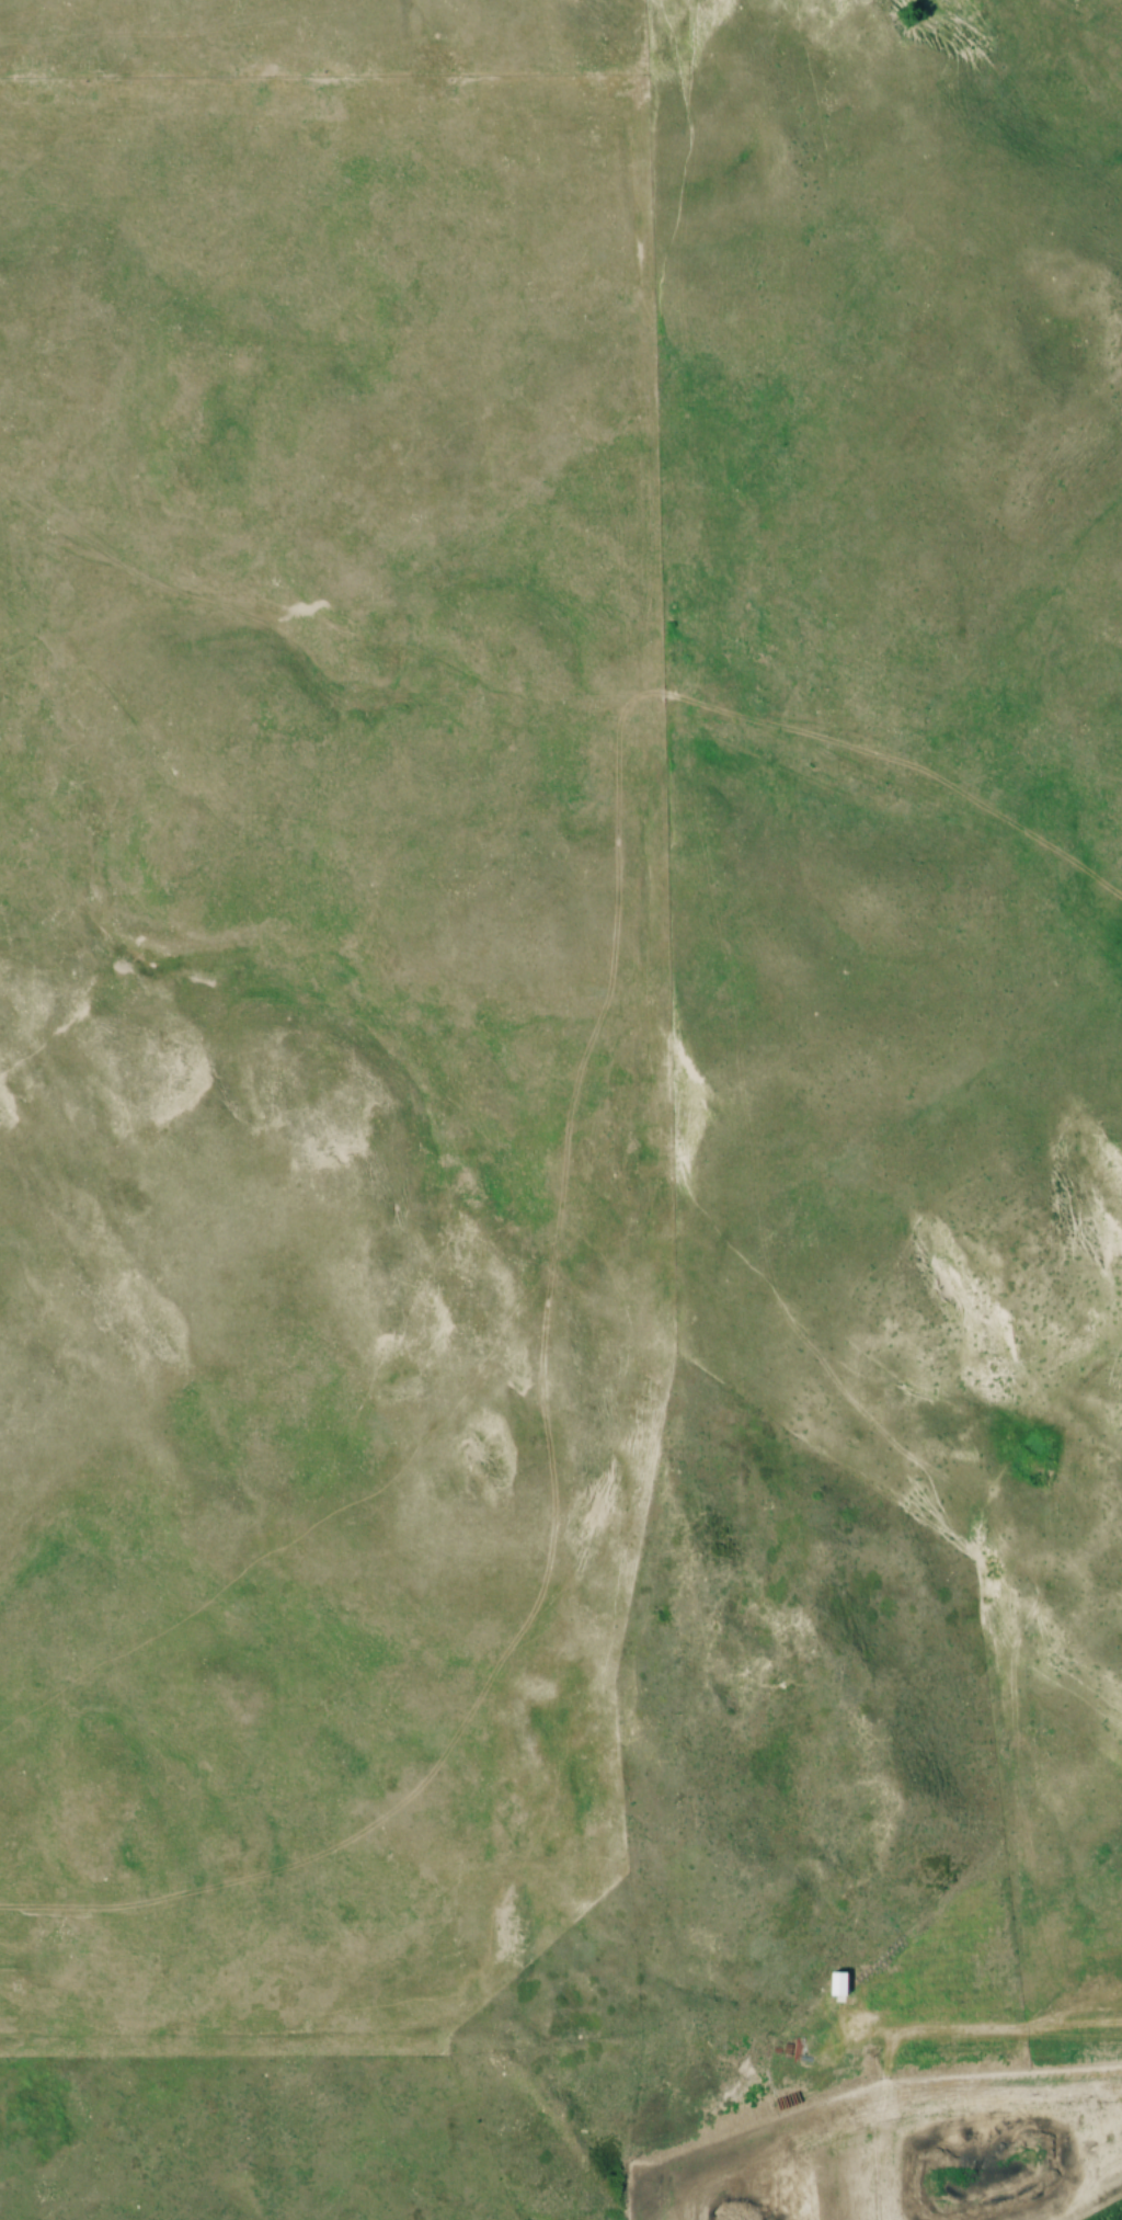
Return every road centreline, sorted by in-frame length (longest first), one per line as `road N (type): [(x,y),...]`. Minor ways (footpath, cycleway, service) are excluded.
road 1 (residential): [(966,2033),(1121,2022)]

